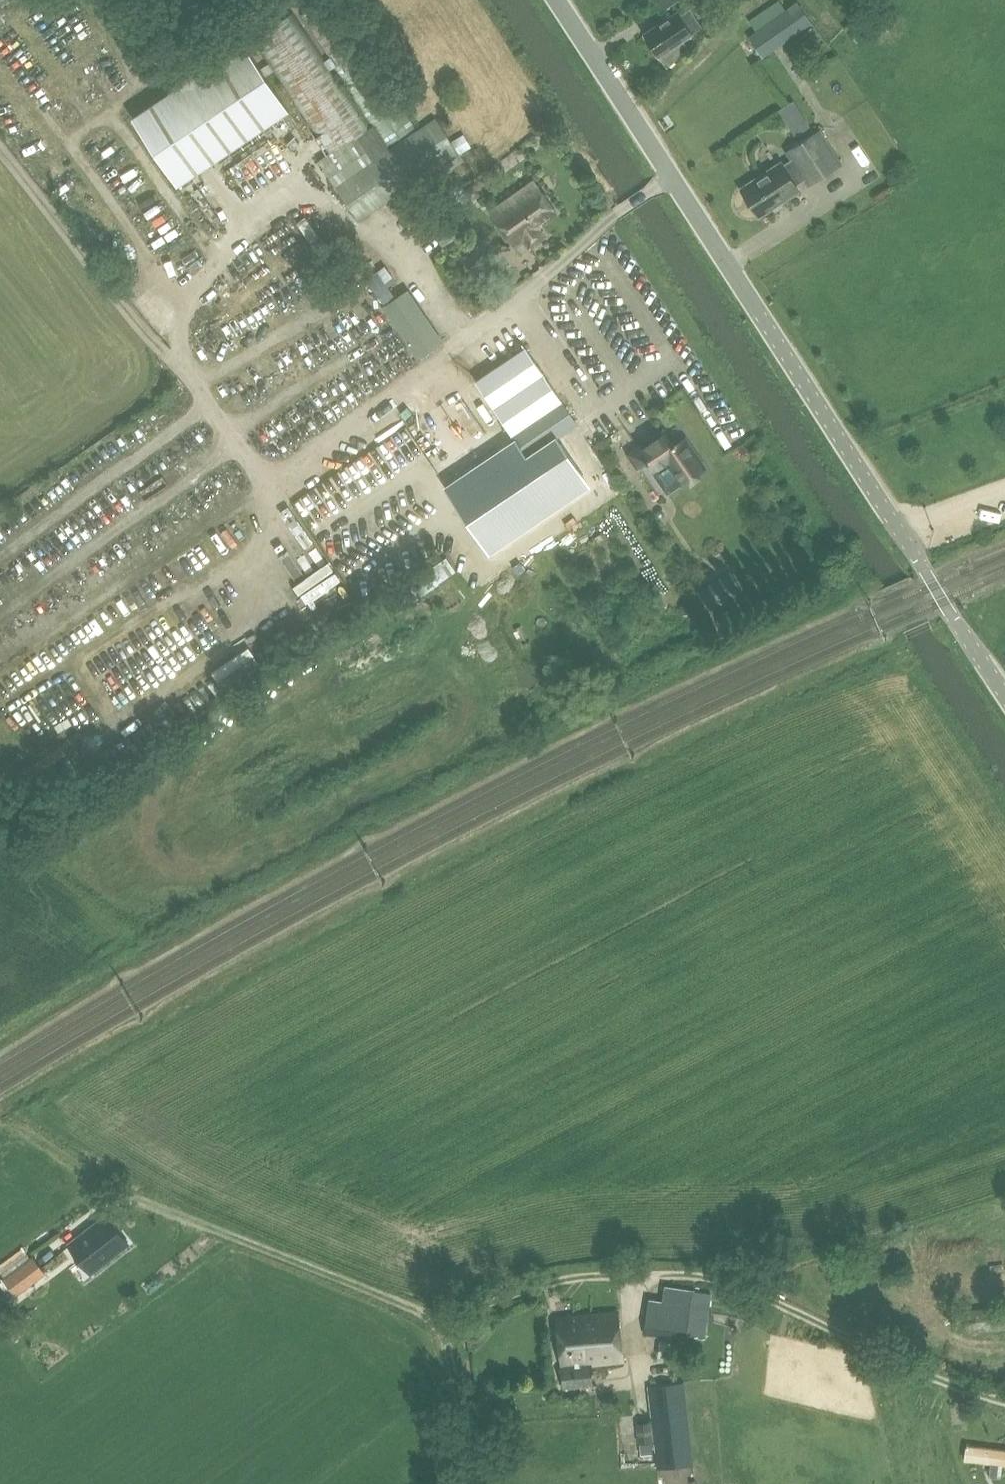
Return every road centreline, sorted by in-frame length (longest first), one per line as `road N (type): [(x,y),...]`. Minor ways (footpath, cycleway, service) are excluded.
road 1 (tertiary): [(1004,694),(557,0)]
road 2 (track): [(1004,1402),(717,1280),(556,1281),(443,1320)]
road 3 (track): [(443,1320),(89,1177)]
road 4 (track): [(443,1320),(470,1483)]

